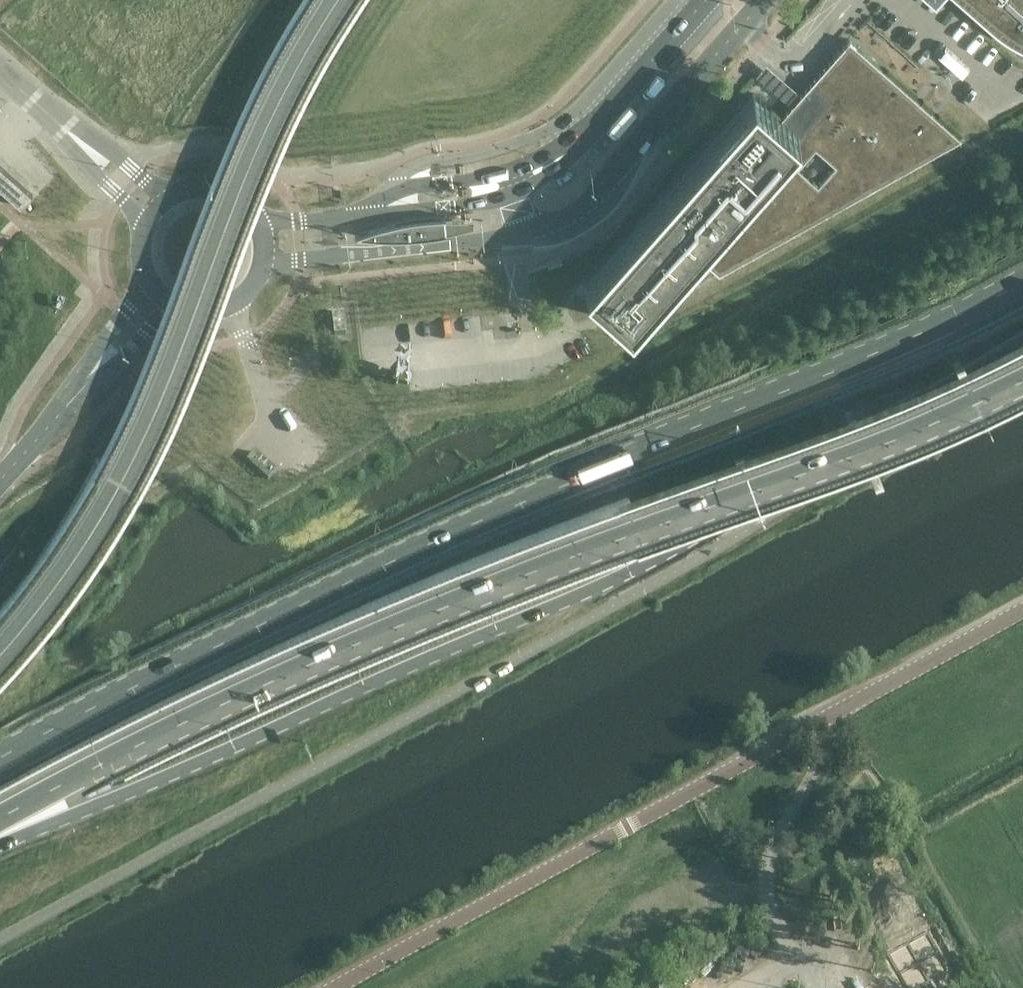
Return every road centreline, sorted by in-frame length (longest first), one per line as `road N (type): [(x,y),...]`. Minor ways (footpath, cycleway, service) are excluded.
road 1 (primary): [(0,826),(72,810),(181,765),(663,550),(1022,326)]
road 2 (primary): [(1022,283),(882,351),(526,494),(0,760)]
road 3 (primary): [(0,813),(340,636),(535,549),(953,386),(1022,346)]
road 4 (unclassified): [(336,987),(1022,606)]
road 5 (unclassified): [(260,268),(519,235),(566,218),(766,0)]
road 6 (unclassified): [(0,476),(169,295)]
road 7 (unclassified): [(597,124),(406,172),(384,194)]
road 8 (unclassified): [(0,69),(162,216)]
road 9 (unclassified): [(709,0),(597,124)]
road 10 (unclassified): [(514,183),(452,205),(359,216)]
road 11 (unclassified): [(514,183),(384,194)]

